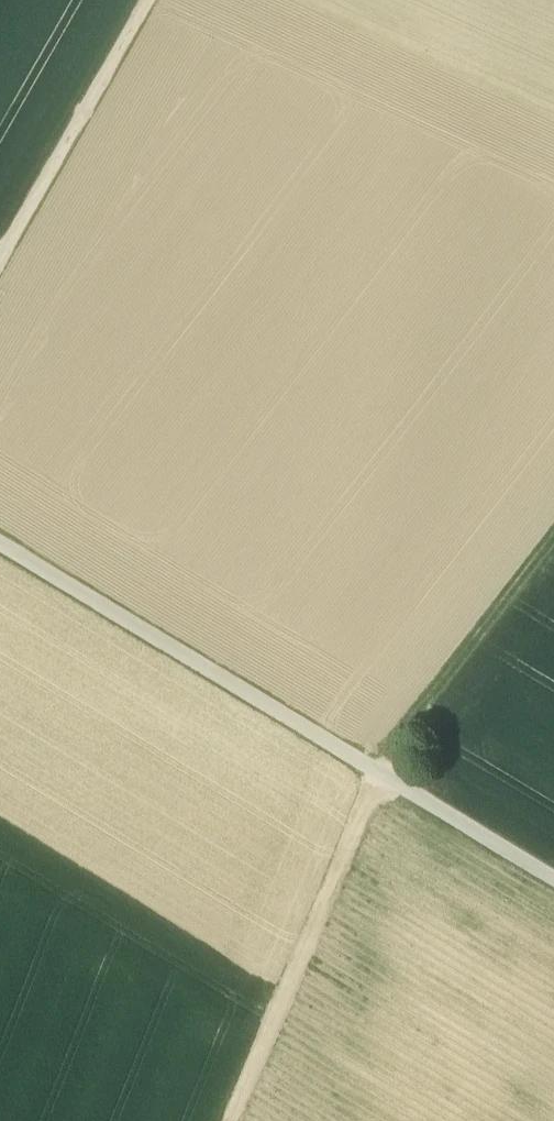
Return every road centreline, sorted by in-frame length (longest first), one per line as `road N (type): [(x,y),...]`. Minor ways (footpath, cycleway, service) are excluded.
road 1 (track): [(553,541),(379,777),(379,817),(248,1120)]
road 2 (track): [(0,548),(553,883)]
road 3 (track): [(0,259),(147,0)]

